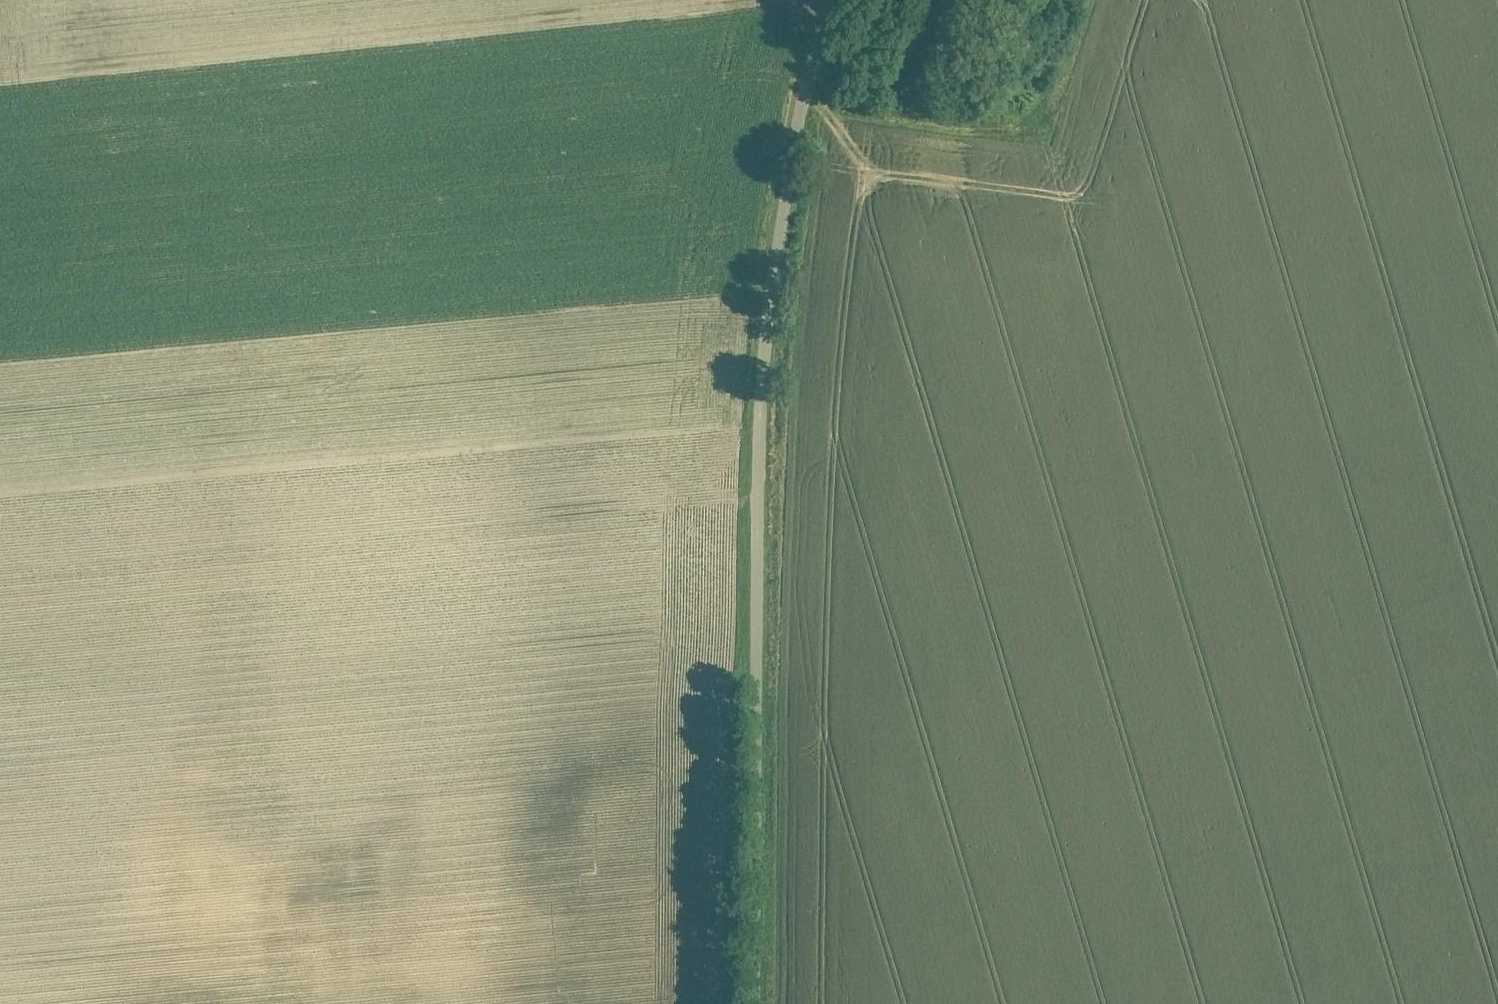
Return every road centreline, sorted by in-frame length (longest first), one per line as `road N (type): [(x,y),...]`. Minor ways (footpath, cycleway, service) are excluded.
road 1 (unclassified): [(831,0),(800,102),(763,391),(757,1003)]

